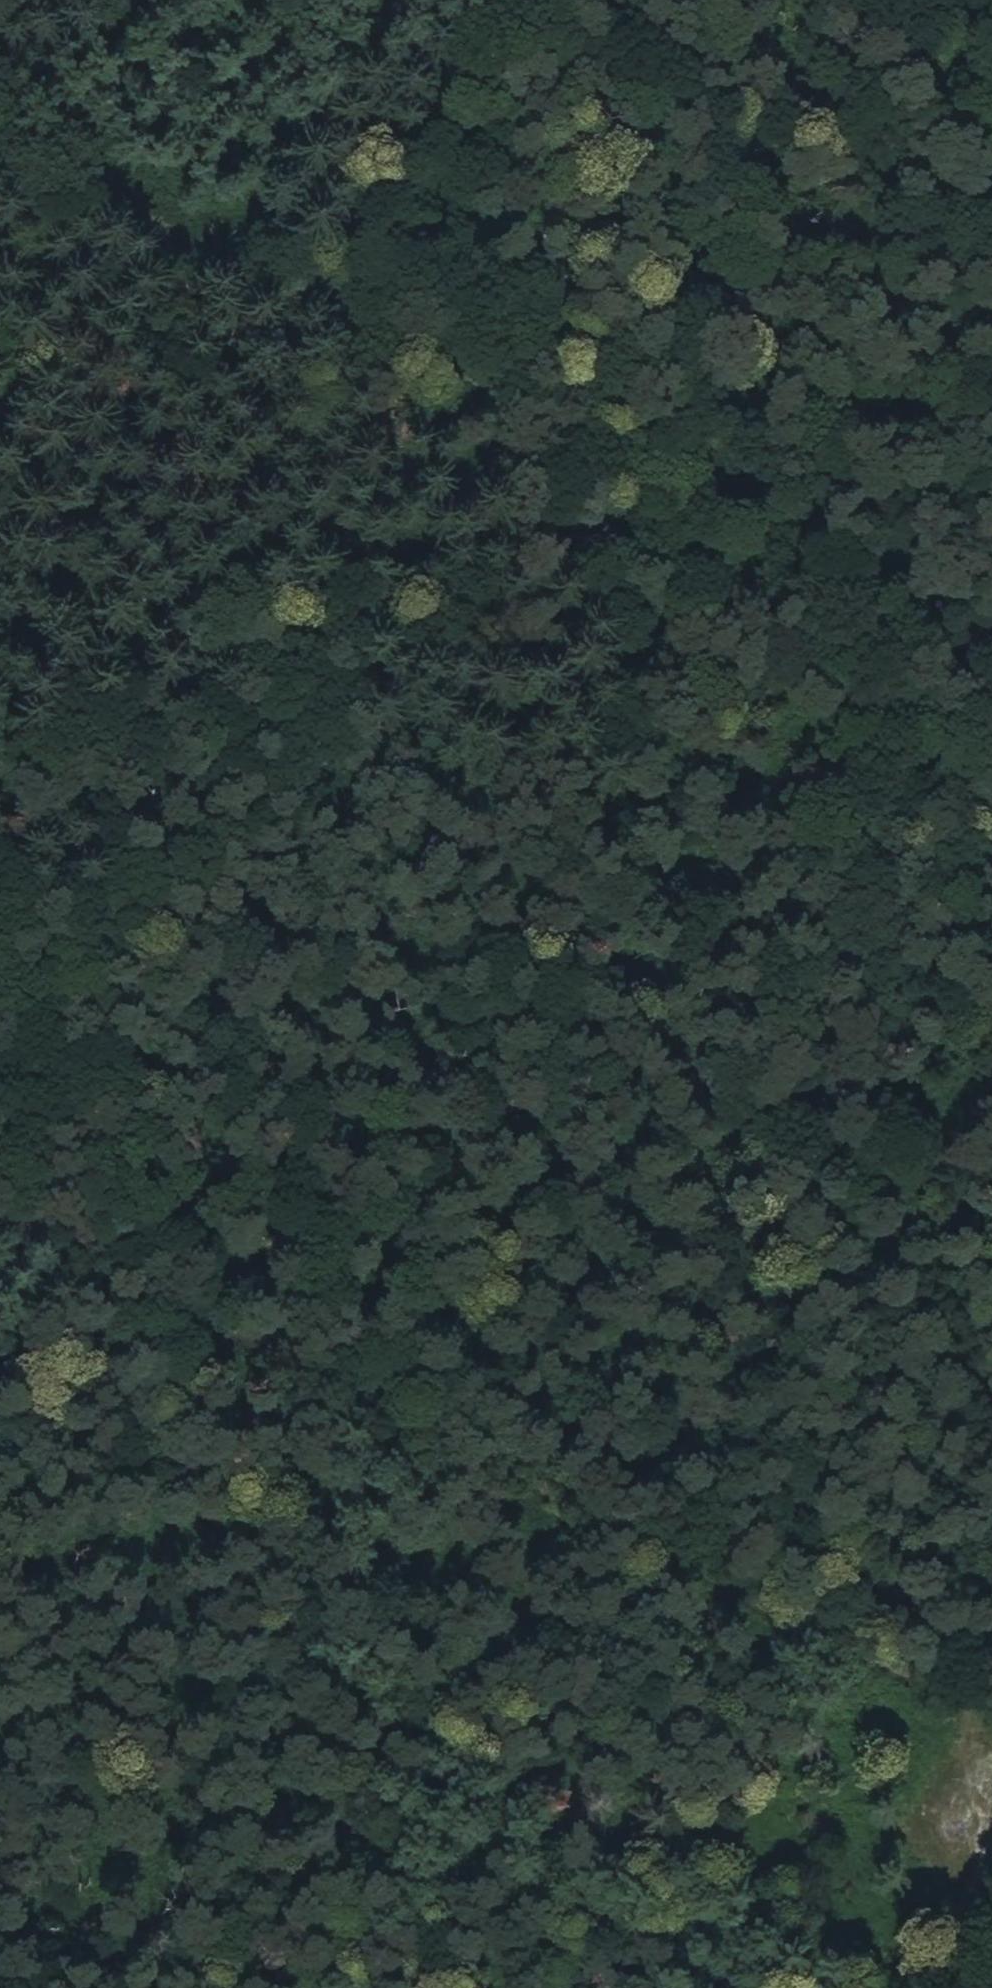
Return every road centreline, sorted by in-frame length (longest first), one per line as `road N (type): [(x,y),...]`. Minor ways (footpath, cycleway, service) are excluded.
road 1 (track): [(902,1987),(991,1811)]

